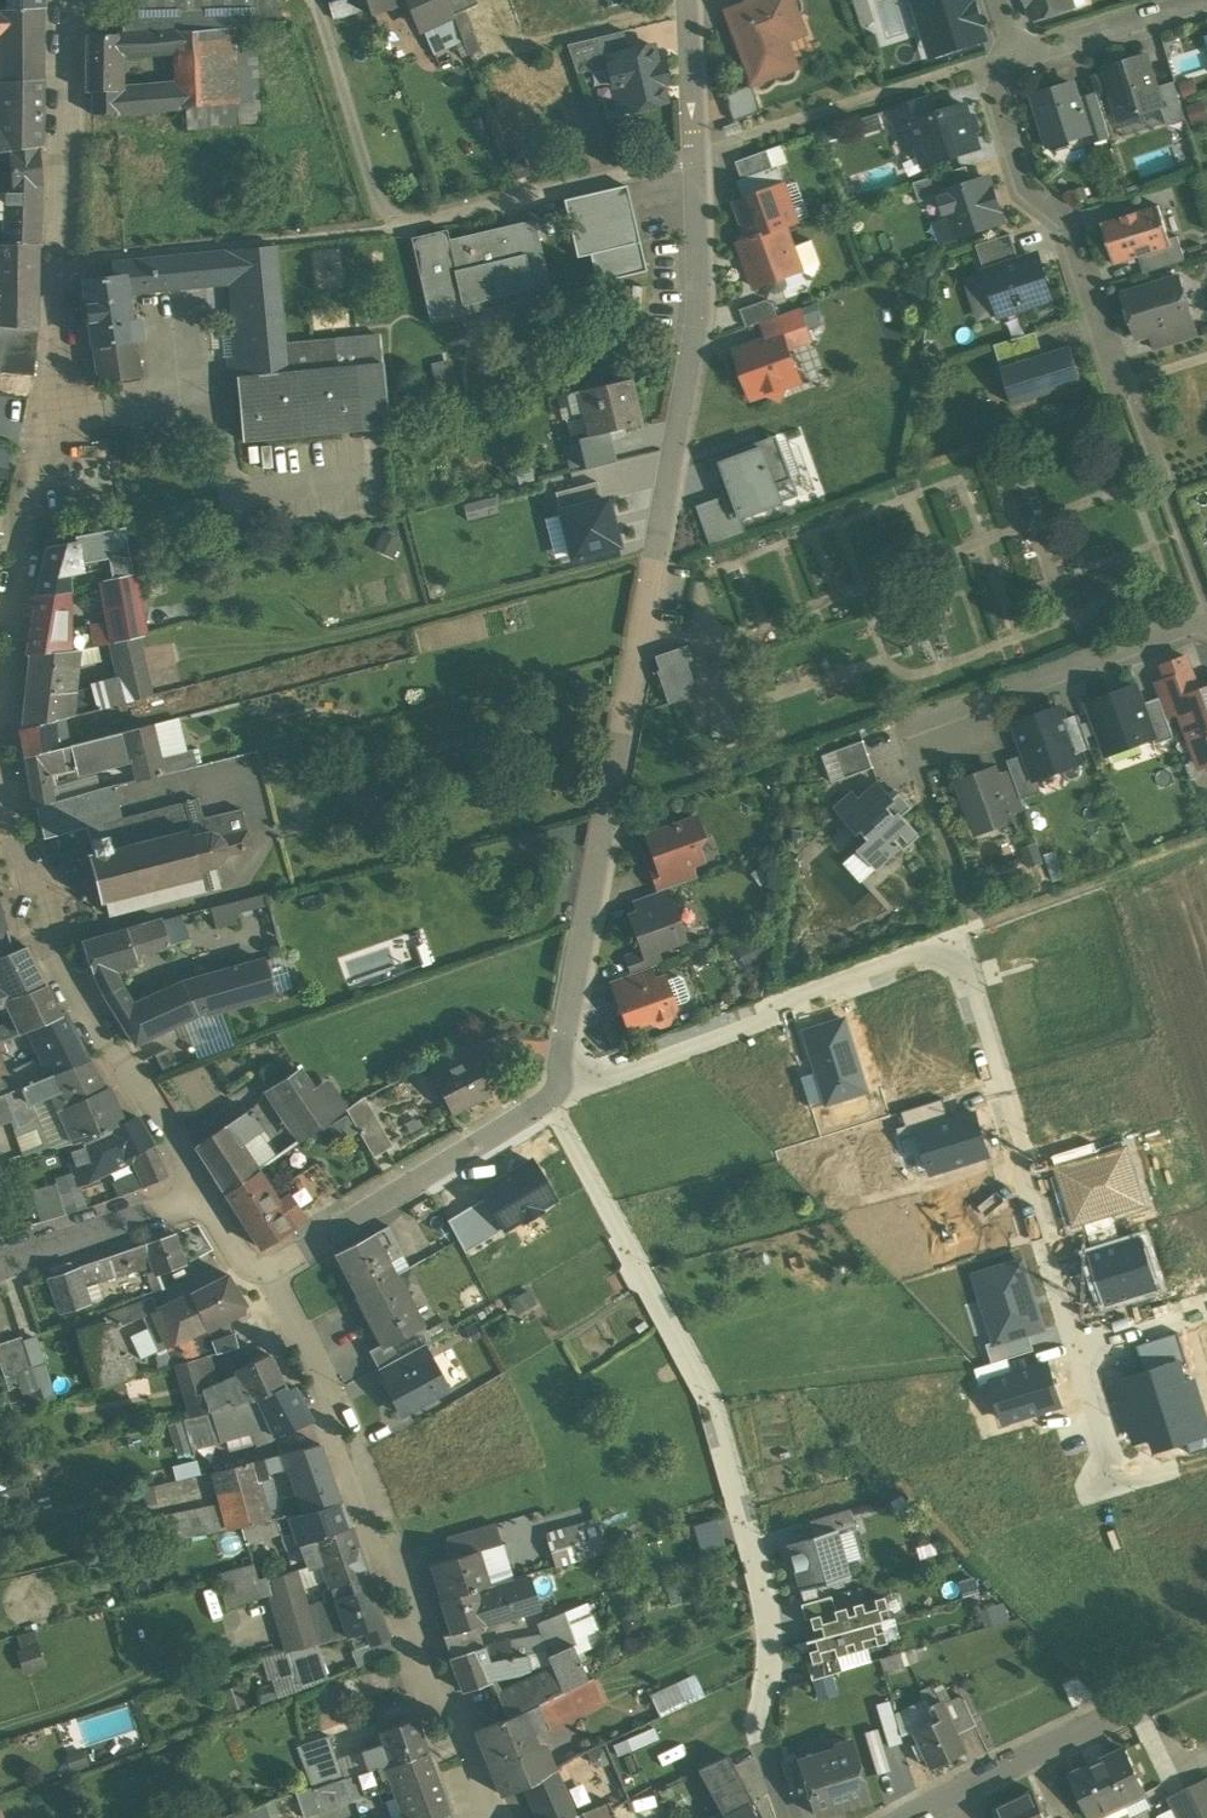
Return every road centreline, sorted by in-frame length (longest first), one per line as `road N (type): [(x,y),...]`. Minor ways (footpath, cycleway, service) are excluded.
road 1 (residential): [(206,1200),(79,989),(28,888),(3,786),(20,577),(49,407),(66,0)]
road 2 (residential): [(686,0),(695,322),(556,1086)]
road 3 (residential): [(556,1086),(948,937),(1079,1346)]
road 4 (residential): [(547,1110),(706,1399),(773,1644),(759,1708),(792,1817)]
road 5 (residential): [(479,1817),(353,1470),(256,1283)]
road 6 (residential): [(1206,627),(910,738),(978,926)]
road 7 (residential): [(1017,59),(981,71),(1022,187),(1068,231),(1124,384)]
road 8 (residential): [(256,1283),(547,1110)]
road 9 (track): [(948,937),(1206,841)]
road 10 (residential): [(0,1264),(206,1200)]
road 11 (residential): [(1206,6),(1017,59)]
road 12 (residential): [(1123,1711),(961,1795)]
road 13 (residential): [(1079,1346),(1206,1307)]
road 14 (residential): [(1079,1346),(1112,1466)]

